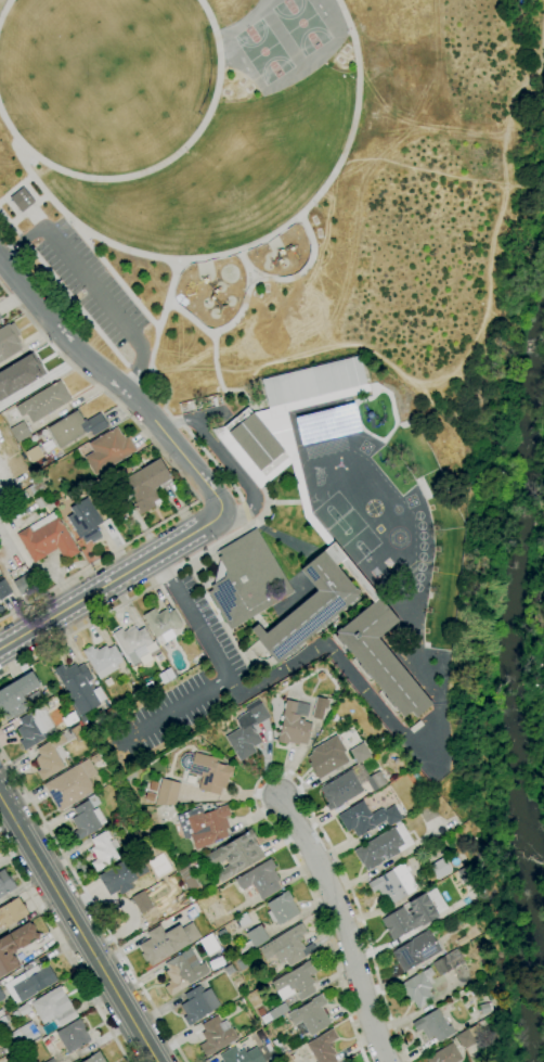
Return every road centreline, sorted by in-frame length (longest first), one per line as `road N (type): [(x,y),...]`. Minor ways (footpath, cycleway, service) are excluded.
road 1 (residential): [(221,509),(147,410),(61,336),(0,262)]
road 2 (residential): [(159,1061),(0,794)]
road 3 (residential): [(387,1061),(328,878),(286,801)]
road 4 (tertiary): [(0,651),(221,509)]

